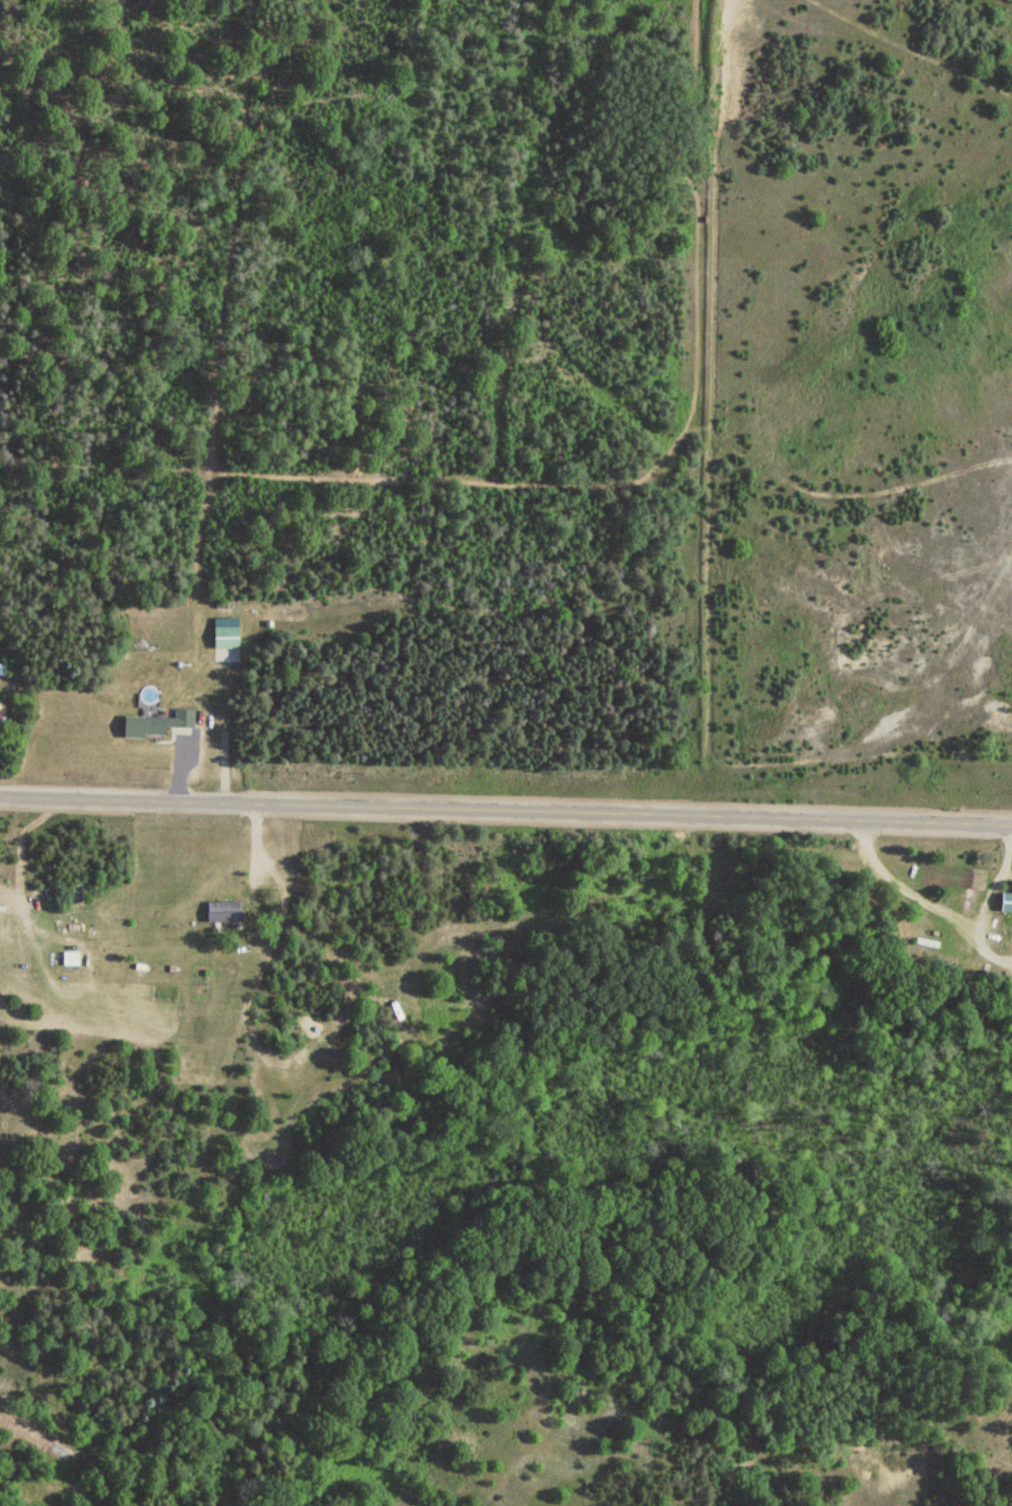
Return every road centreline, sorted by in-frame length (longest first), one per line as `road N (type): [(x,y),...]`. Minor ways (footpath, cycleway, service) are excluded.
road 1 (tertiary): [(1011,826),(0,797)]

